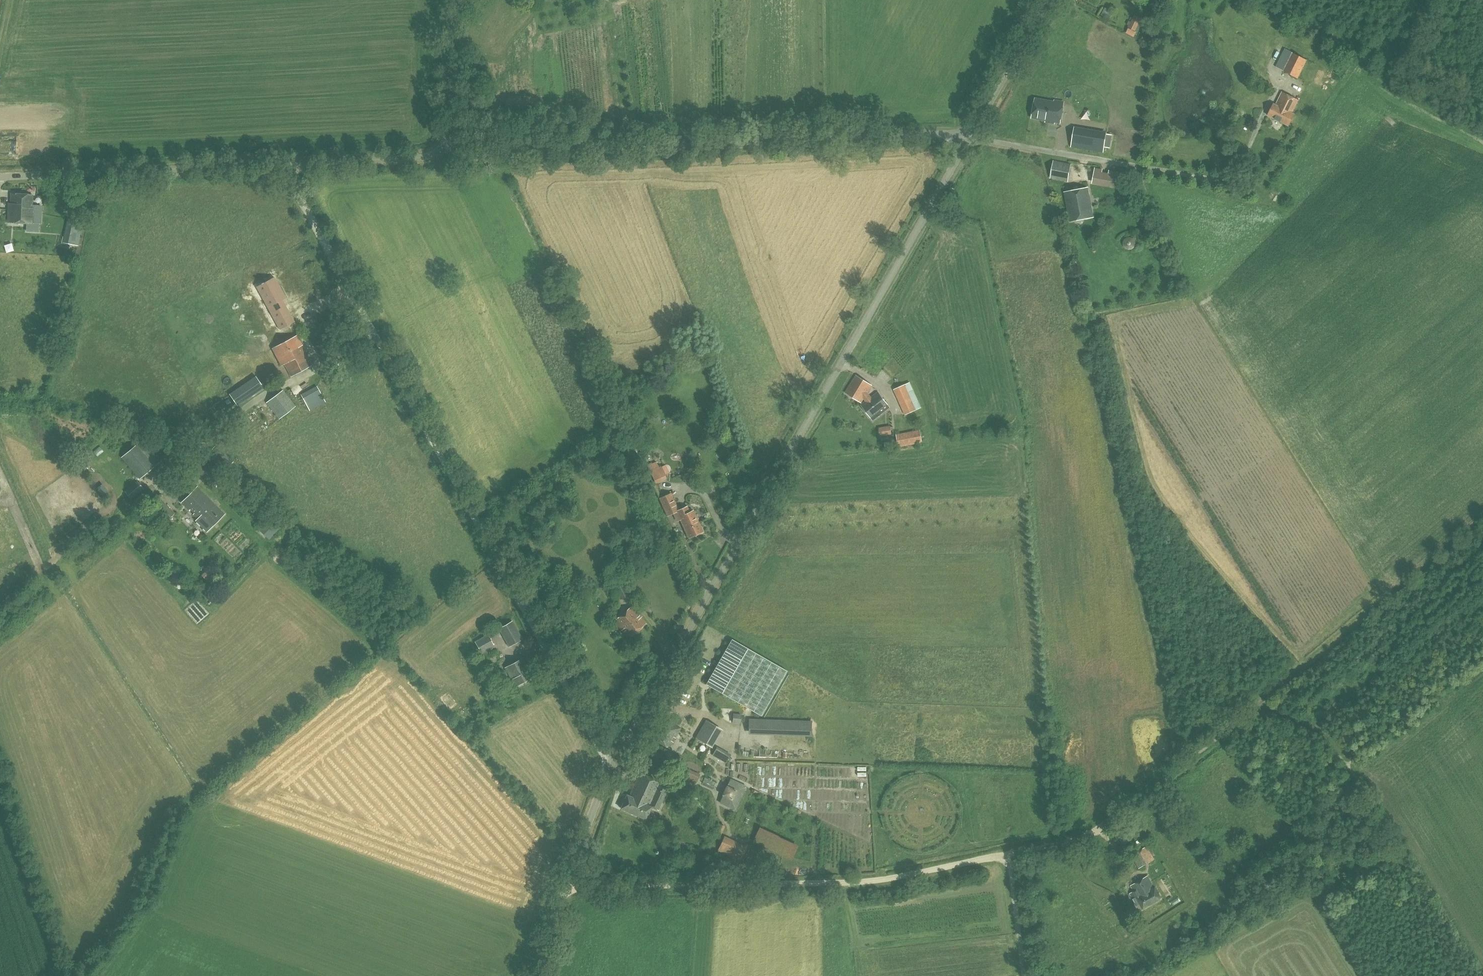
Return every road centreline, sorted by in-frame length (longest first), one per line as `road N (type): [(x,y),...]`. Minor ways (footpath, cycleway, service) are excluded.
road 1 (unclassified): [(610,770),(967,137)]
road 2 (track): [(566,882),(881,879),(1066,841),(1229,728)]
road 3 (unclassified): [(448,156),(967,137)]
road 4 (unclassified): [(610,770),(373,338)]
road 5 (unclassified): [(138,504),(227,424),(373,338)]
road 6 (unclassified): [(0,178),(284,165)]
road 7 (unclassified): [(533,975),(610,770)]
road 8 (unclassified): [(373,338),(284,165)]
road 9 (unclassified): [(284,165),(448,156)]
road 10 (unclassified): [(448,156),(448,51),(465,0)]
road 11 (unclassified): [(967,137),(1046,0)]
road 12 (track): [(1008,854),(1025,975)]

